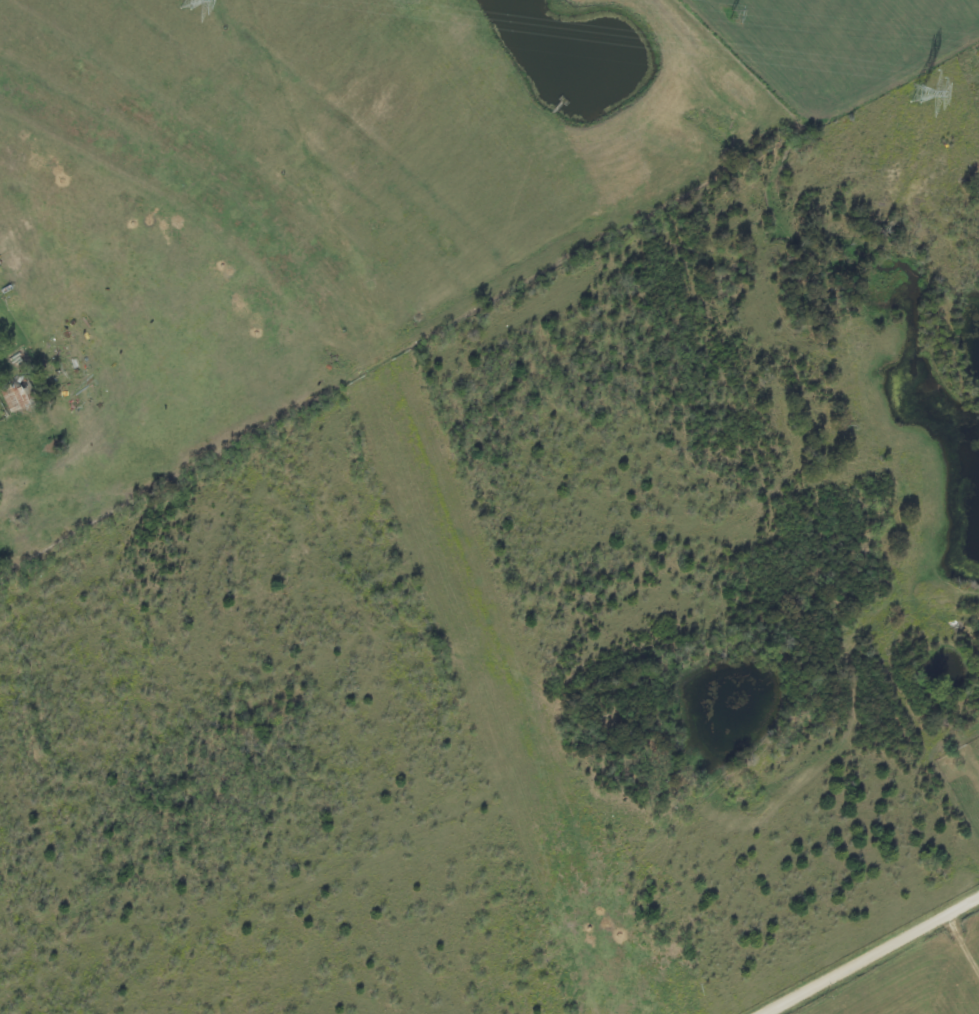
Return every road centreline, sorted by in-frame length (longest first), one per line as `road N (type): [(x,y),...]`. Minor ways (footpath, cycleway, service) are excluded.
road 1 (residential): [(771,1013),(978,901)]

